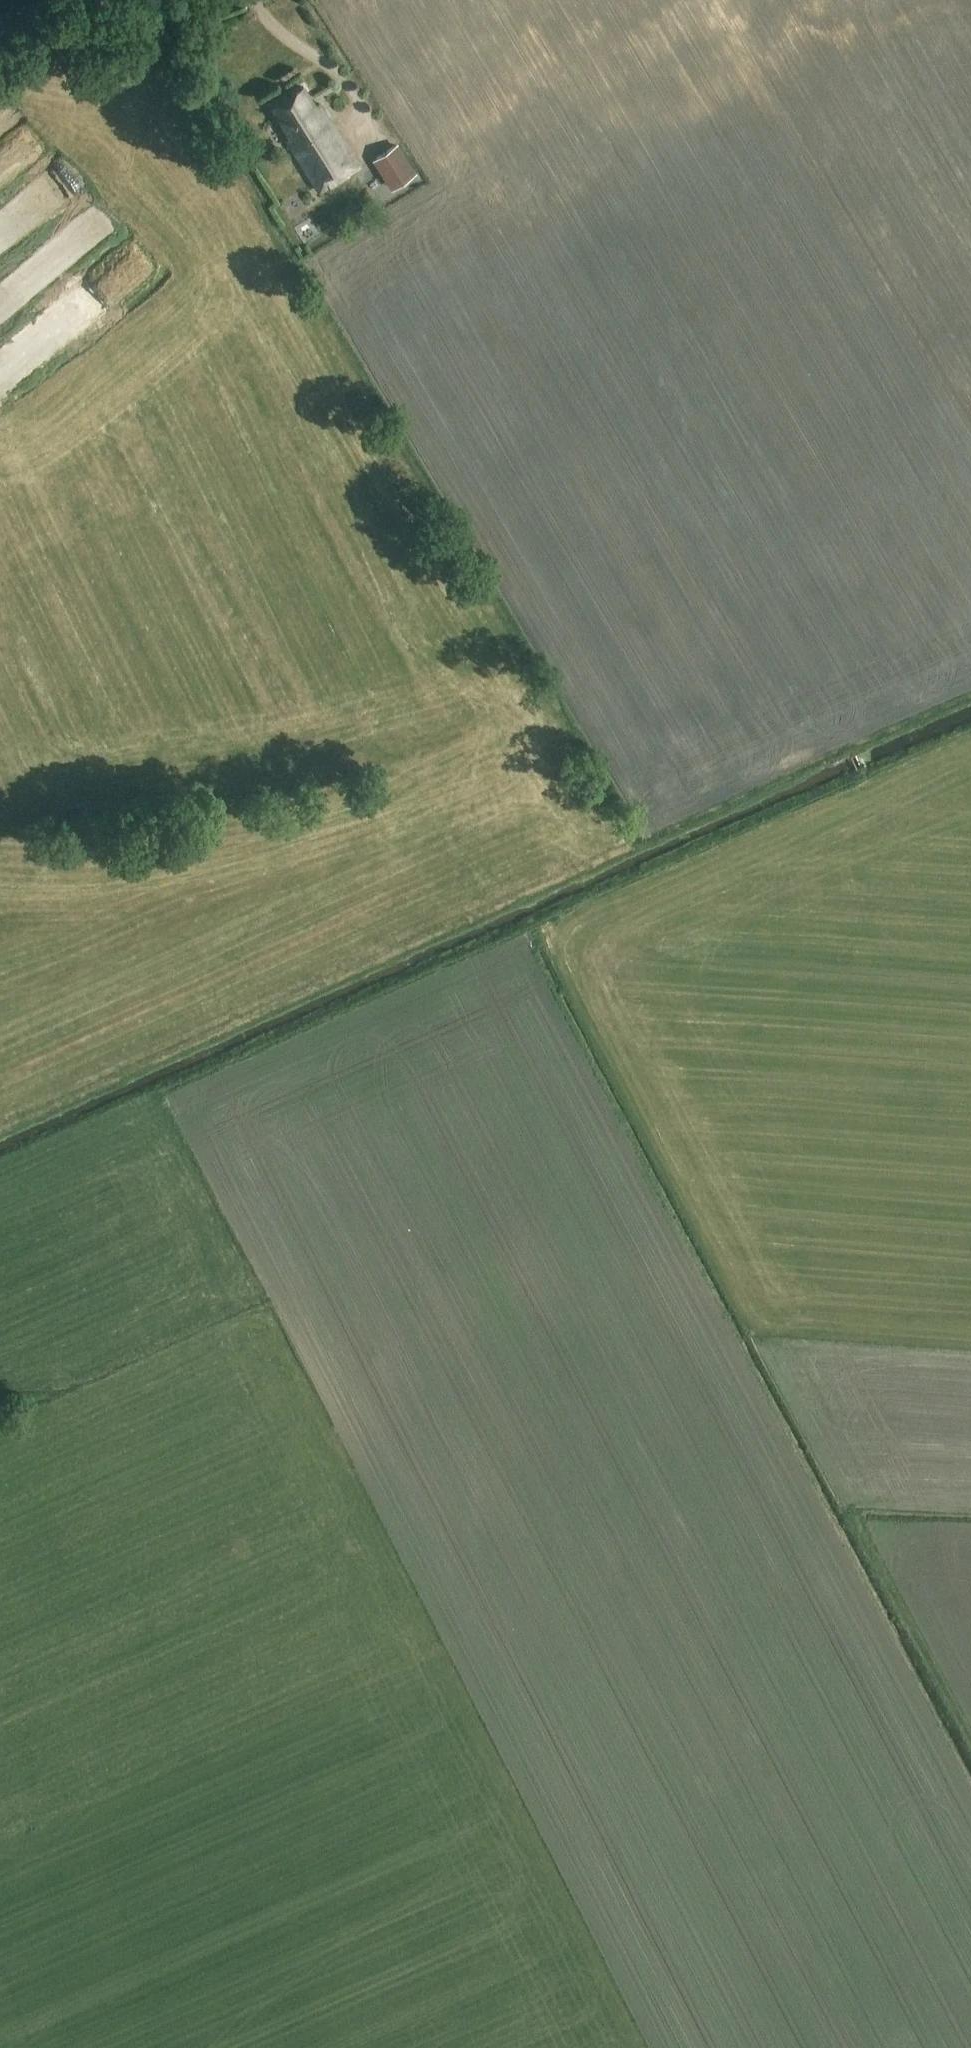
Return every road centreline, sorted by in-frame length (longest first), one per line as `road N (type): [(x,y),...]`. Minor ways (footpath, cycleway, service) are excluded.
road 1 (track): [(970,1739),(858,1522)]
road 2 (unclassified): [(0,31),(162,0)]

